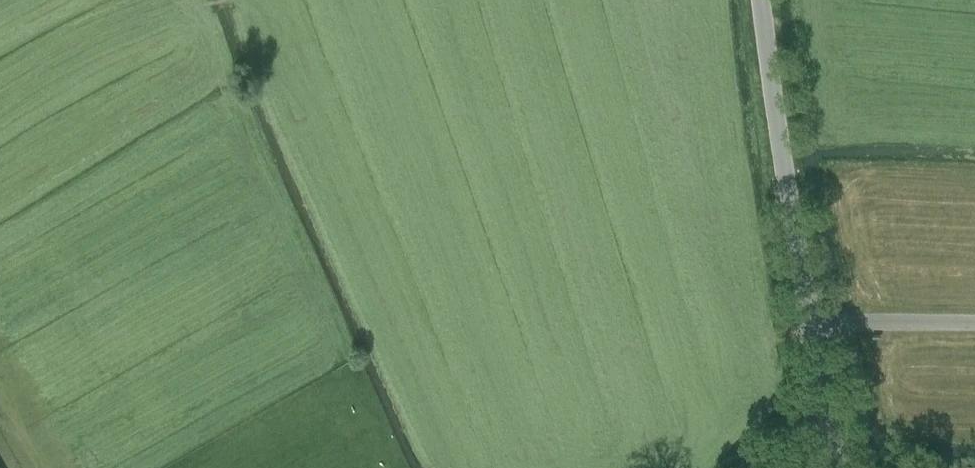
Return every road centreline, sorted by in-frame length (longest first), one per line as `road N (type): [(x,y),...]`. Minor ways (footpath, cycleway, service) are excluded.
road 1 (unclassified): [(832,467),(761,0)]

